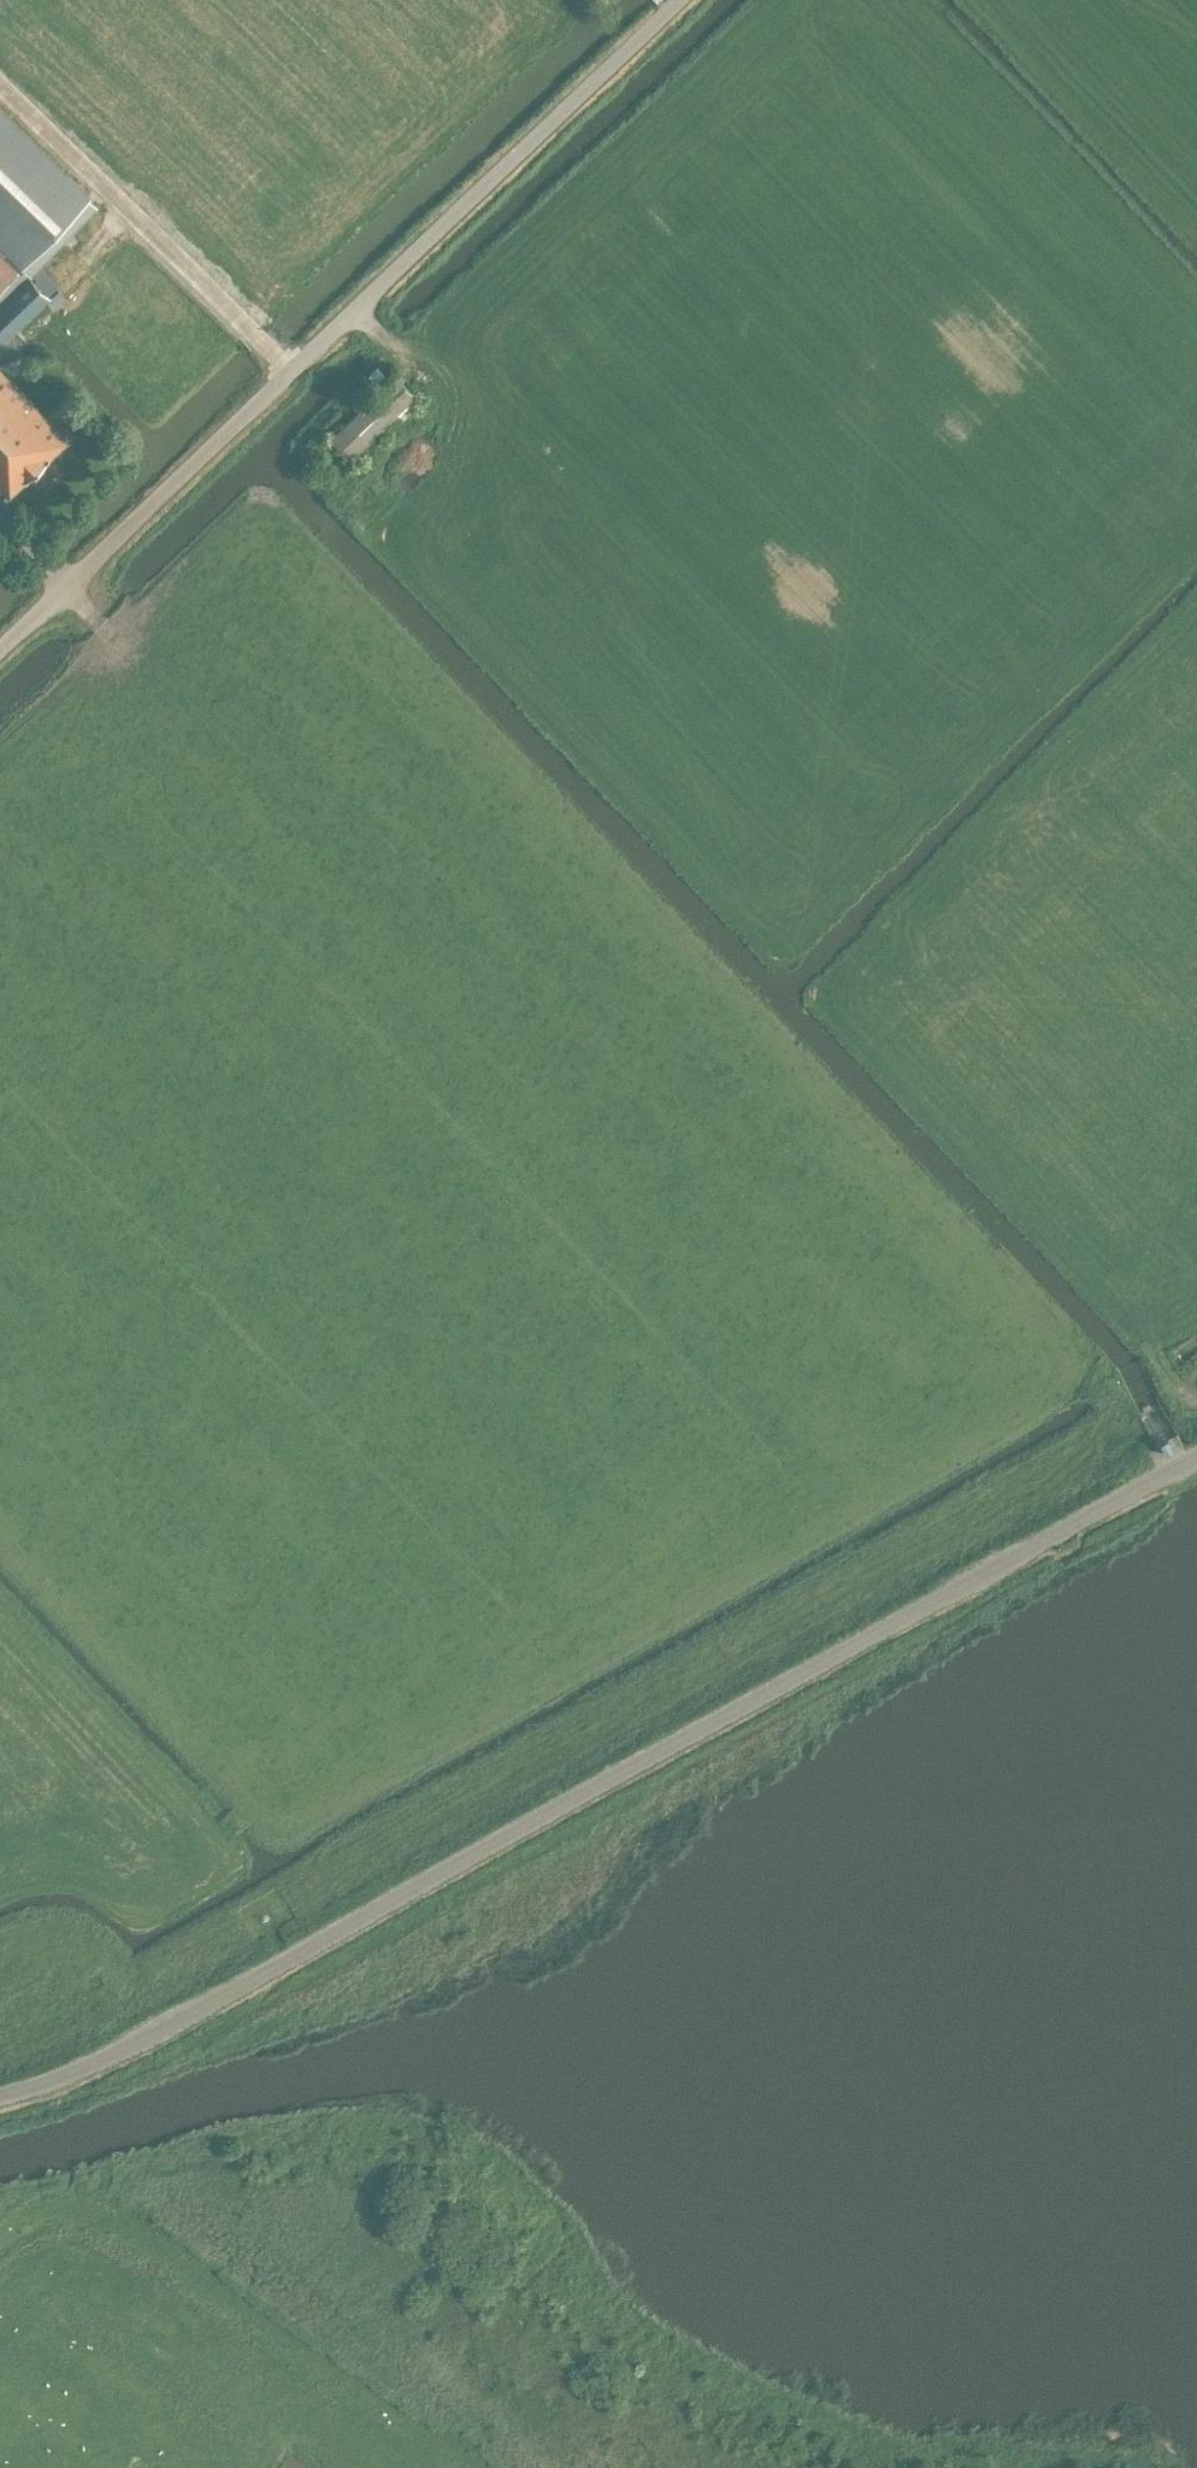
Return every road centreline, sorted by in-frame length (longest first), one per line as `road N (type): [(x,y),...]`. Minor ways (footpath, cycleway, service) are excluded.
road 1 (unclassified): [(0,2094),(117,2051),(1196,1458)]
road 2 (unclassified): [(0,648),(678,0)]
road 3 (track): [(1196,1174),(1159,1354),(1196,1399)]

